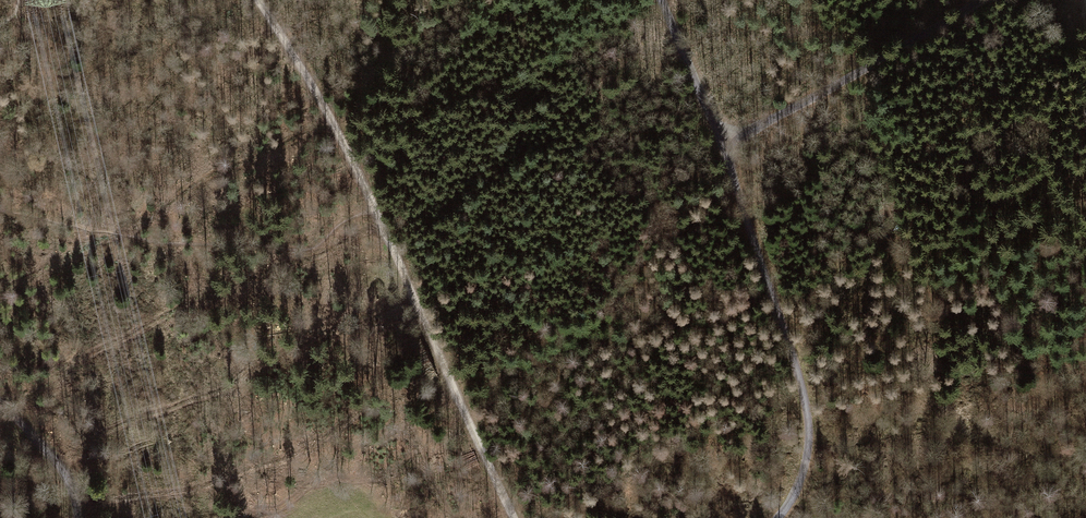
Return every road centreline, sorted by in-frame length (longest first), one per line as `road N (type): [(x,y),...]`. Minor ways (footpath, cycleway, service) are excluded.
road 1 (track): [(666,0),(723,143),(806,407),(805,470),(781,517)]
road 2 (track): [(510,517),(370,204)]
road 3 (track): [(988,0),(723,143)]
road 4 (track): [(370,204),(341,137),(257,0)]
road 5 (track): [(0,403),(59,466),(77,517)]

